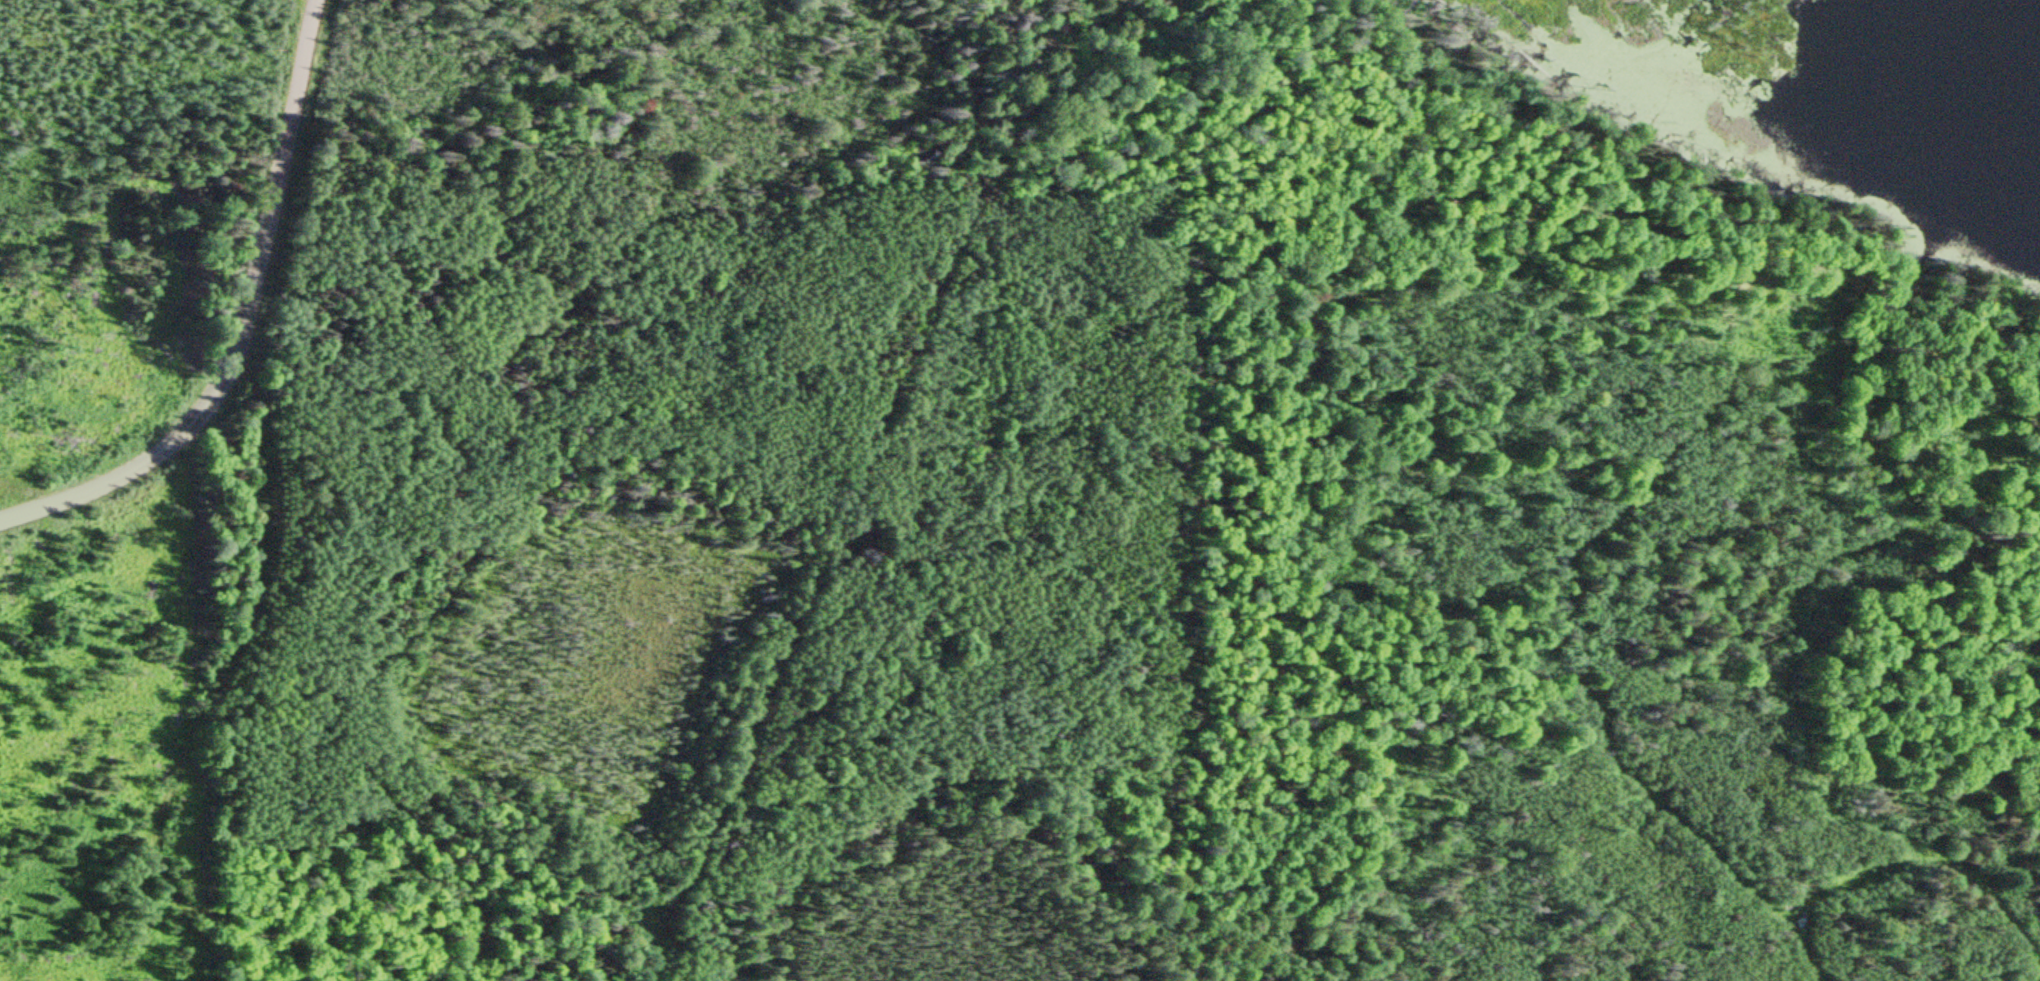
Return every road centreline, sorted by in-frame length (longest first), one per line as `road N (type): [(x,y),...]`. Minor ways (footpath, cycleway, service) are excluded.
road 1 (residential): [(0,519),(113,479),(170,441),(232,374),(274,218),(312,0)]

